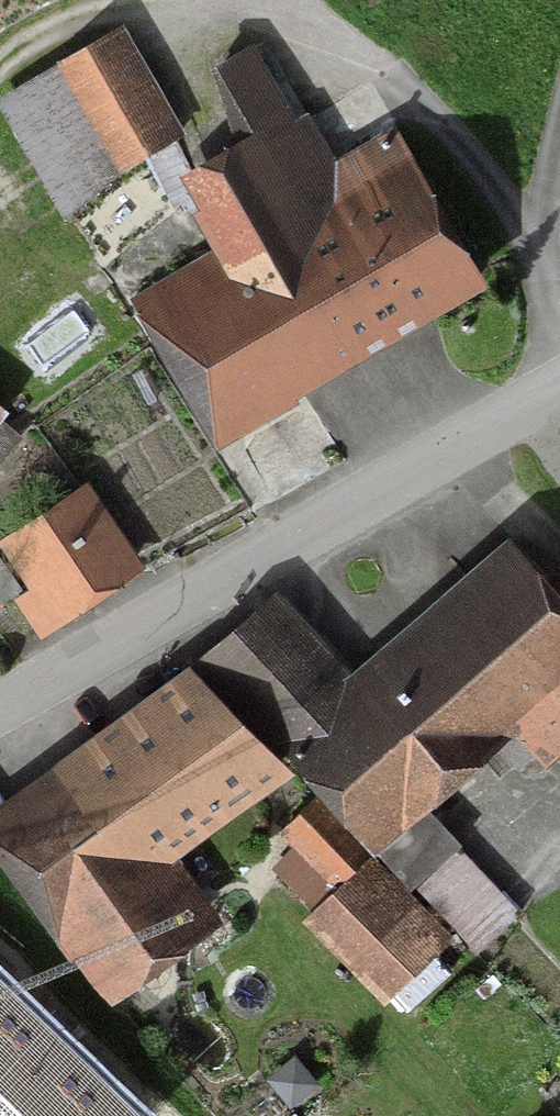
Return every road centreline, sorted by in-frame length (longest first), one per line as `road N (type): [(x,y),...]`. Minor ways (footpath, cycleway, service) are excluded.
road 1 (residential): [(0,712),(559,392)]
road 2 (track): [(559,344),(543,314),(559,132)]

